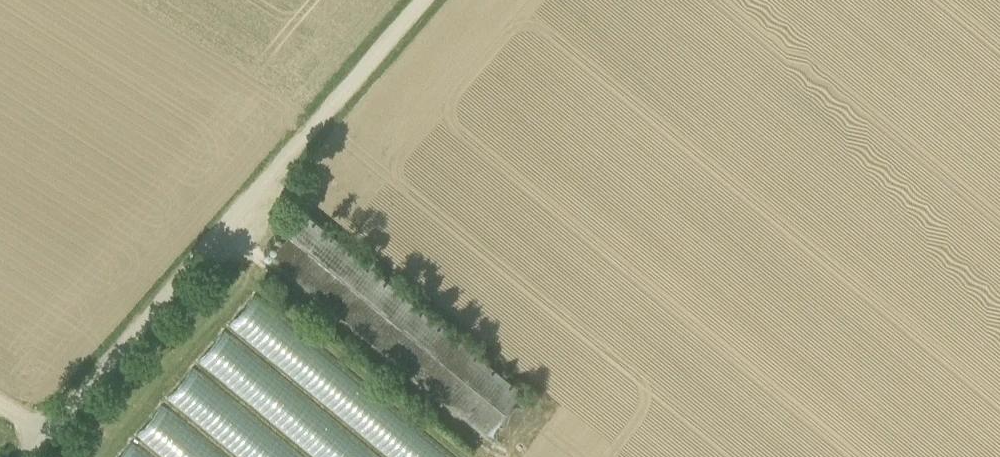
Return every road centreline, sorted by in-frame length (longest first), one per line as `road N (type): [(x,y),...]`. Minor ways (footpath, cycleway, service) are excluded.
road 1 (track): [(38,456),(433,0)]

